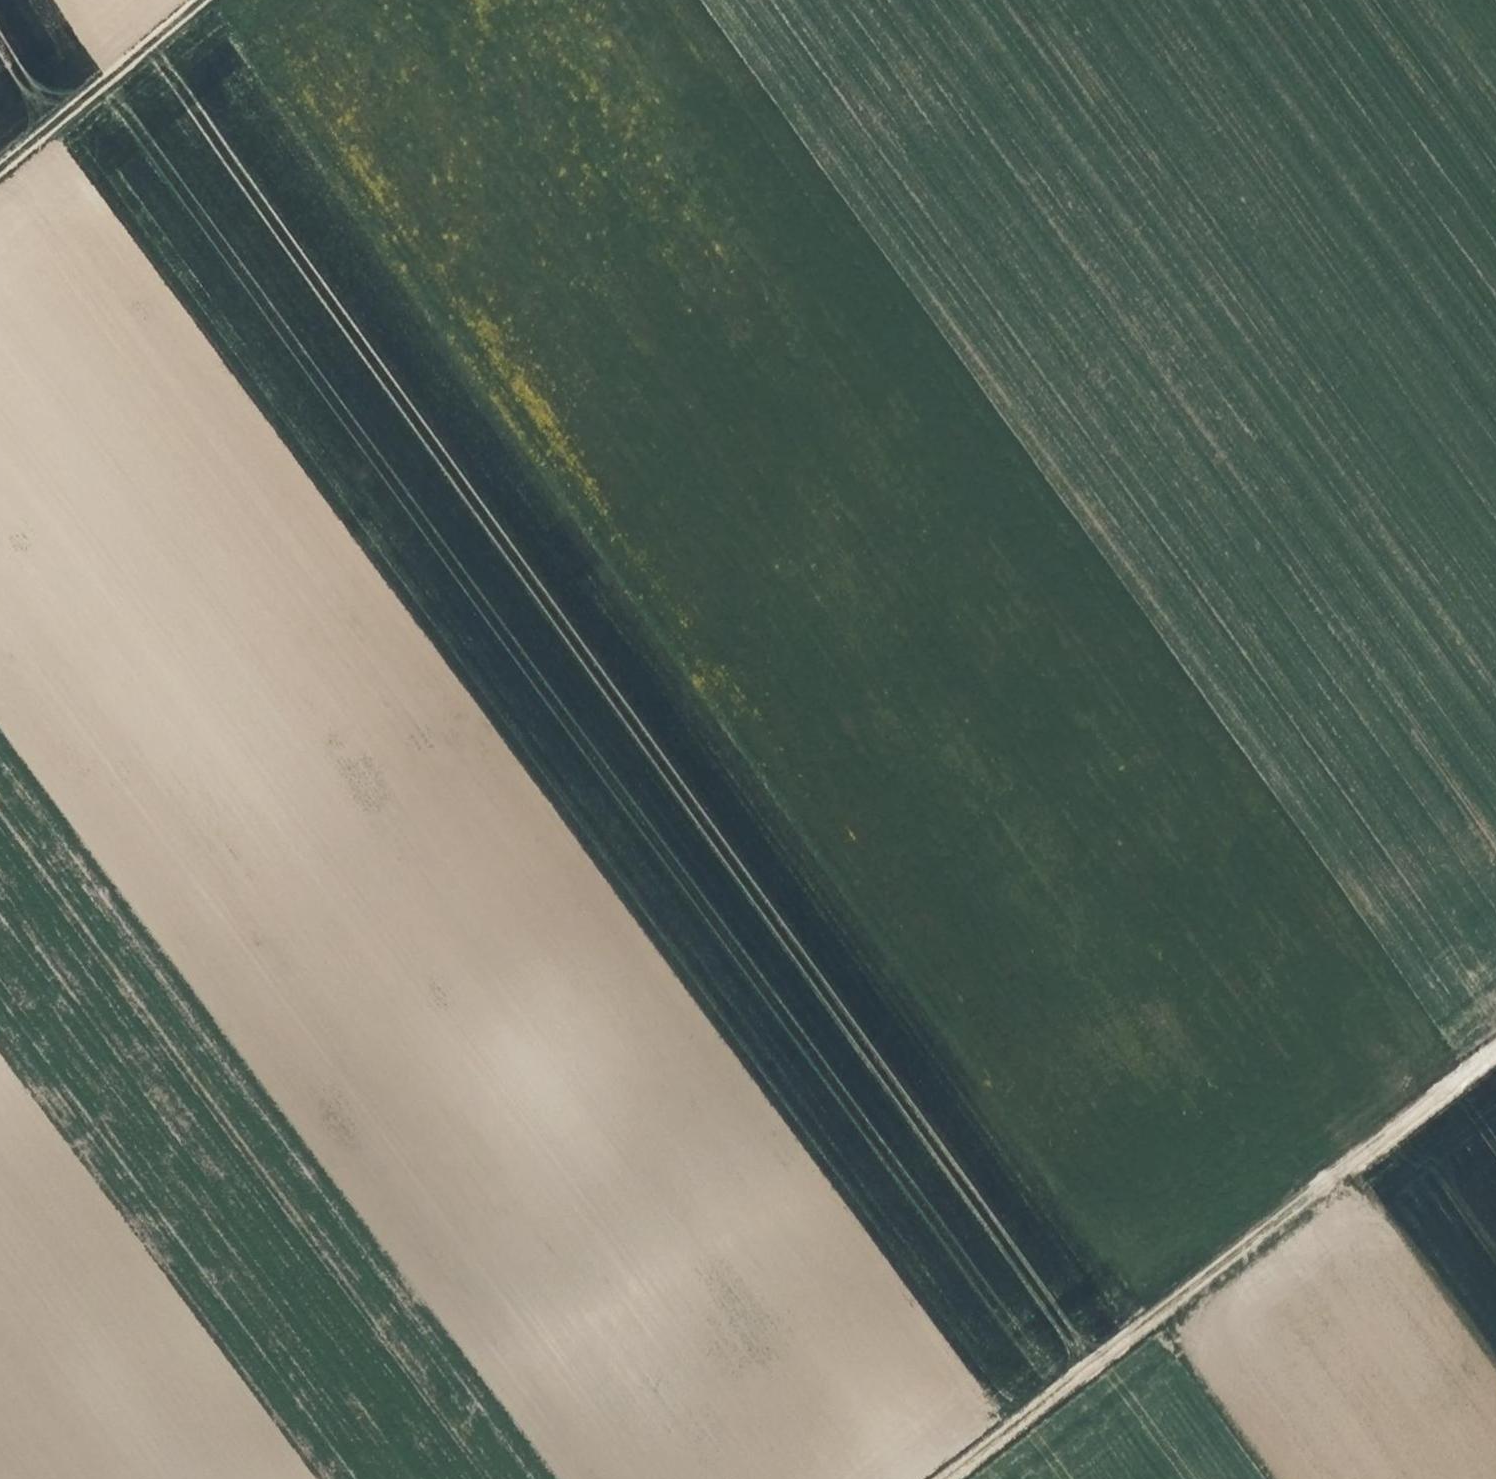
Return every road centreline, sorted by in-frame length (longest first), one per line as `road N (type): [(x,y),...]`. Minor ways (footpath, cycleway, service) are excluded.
road 1 (track): [(946,1478),(1495,1050)]
road 2 (track): [(204,0),(0,169)]

